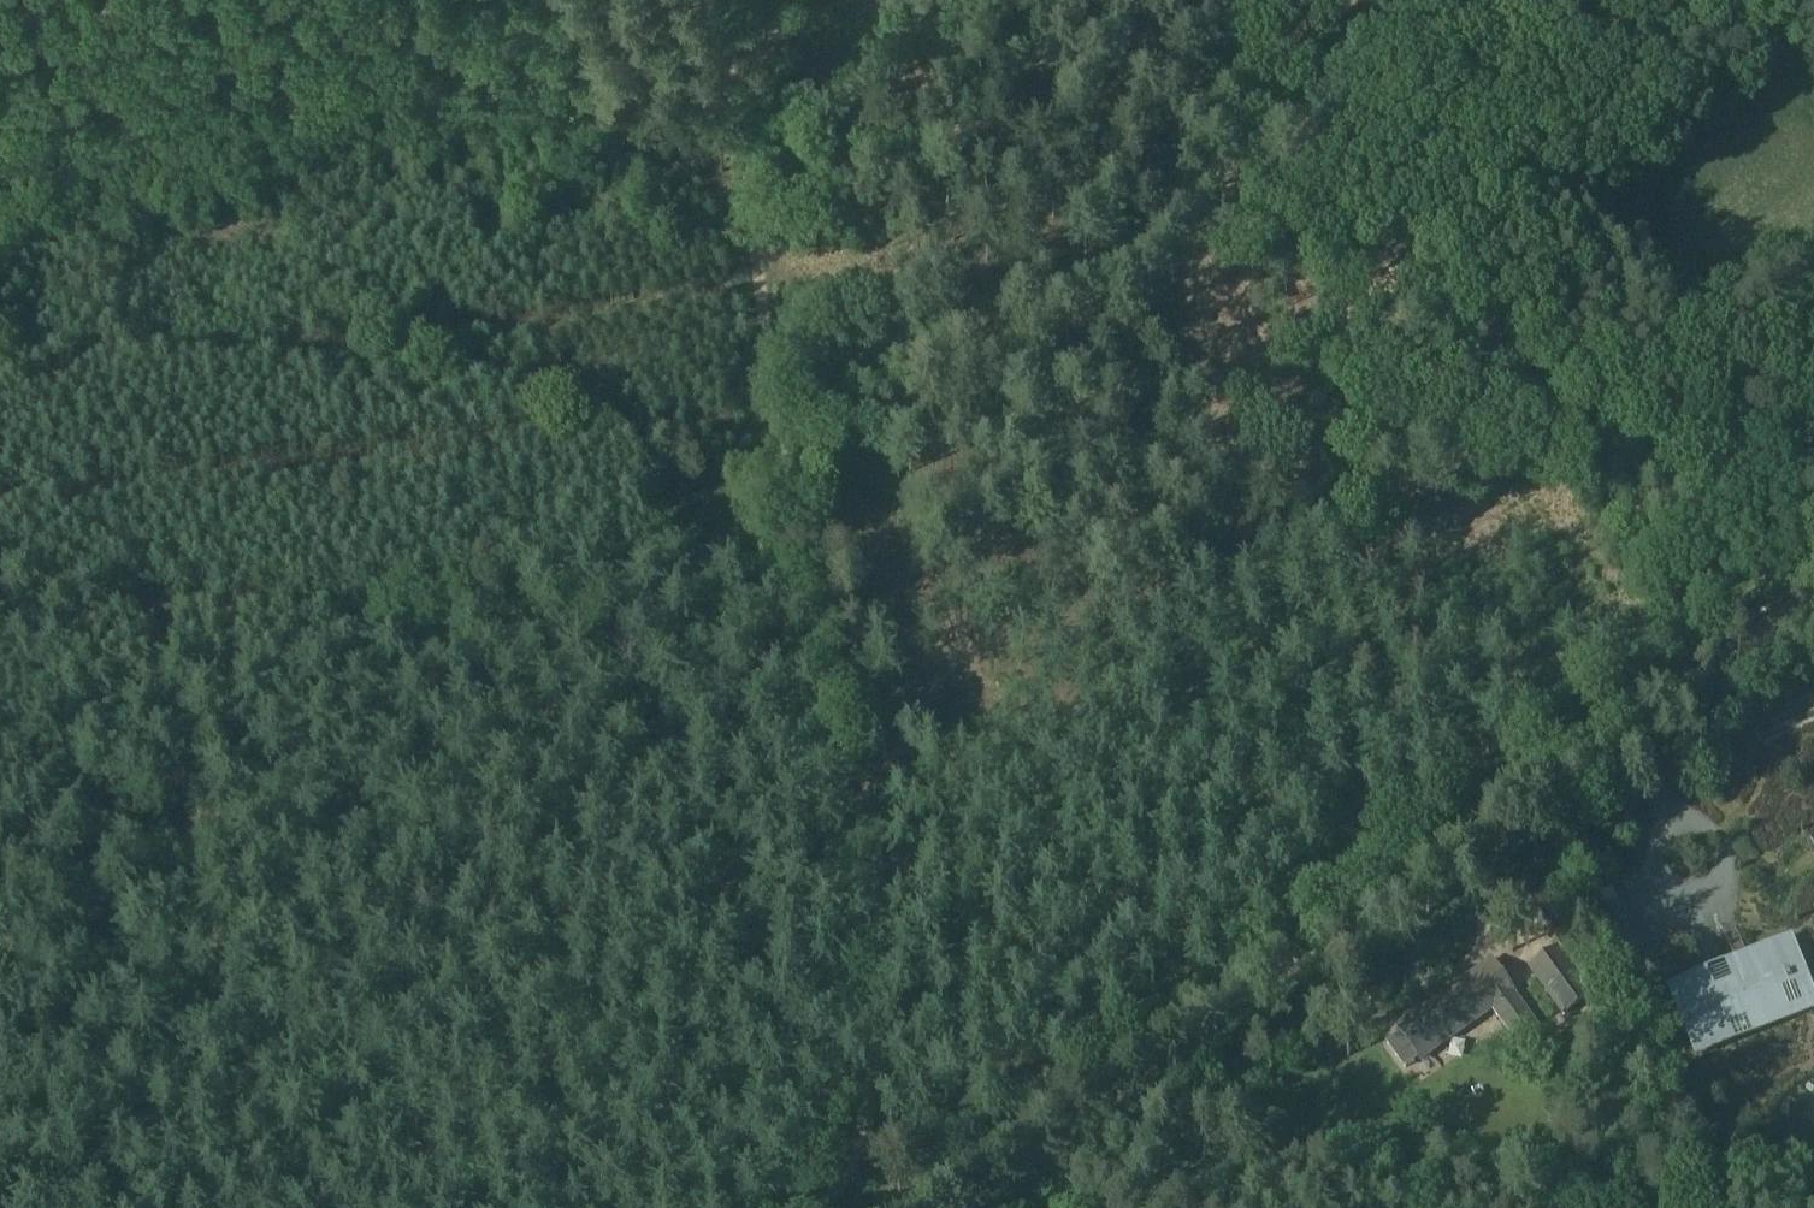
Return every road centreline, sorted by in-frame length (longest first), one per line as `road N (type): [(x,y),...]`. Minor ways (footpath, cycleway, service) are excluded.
road 1 (track): [(820,1207),(847,1148),(873,957),(871,819),(812,526),(778,432),(715,0)]
road 2 (track): [(953,1207),(1813,583)]
road 3 (track): [(281,1207),(189,594),(99,590),(0,569)]

